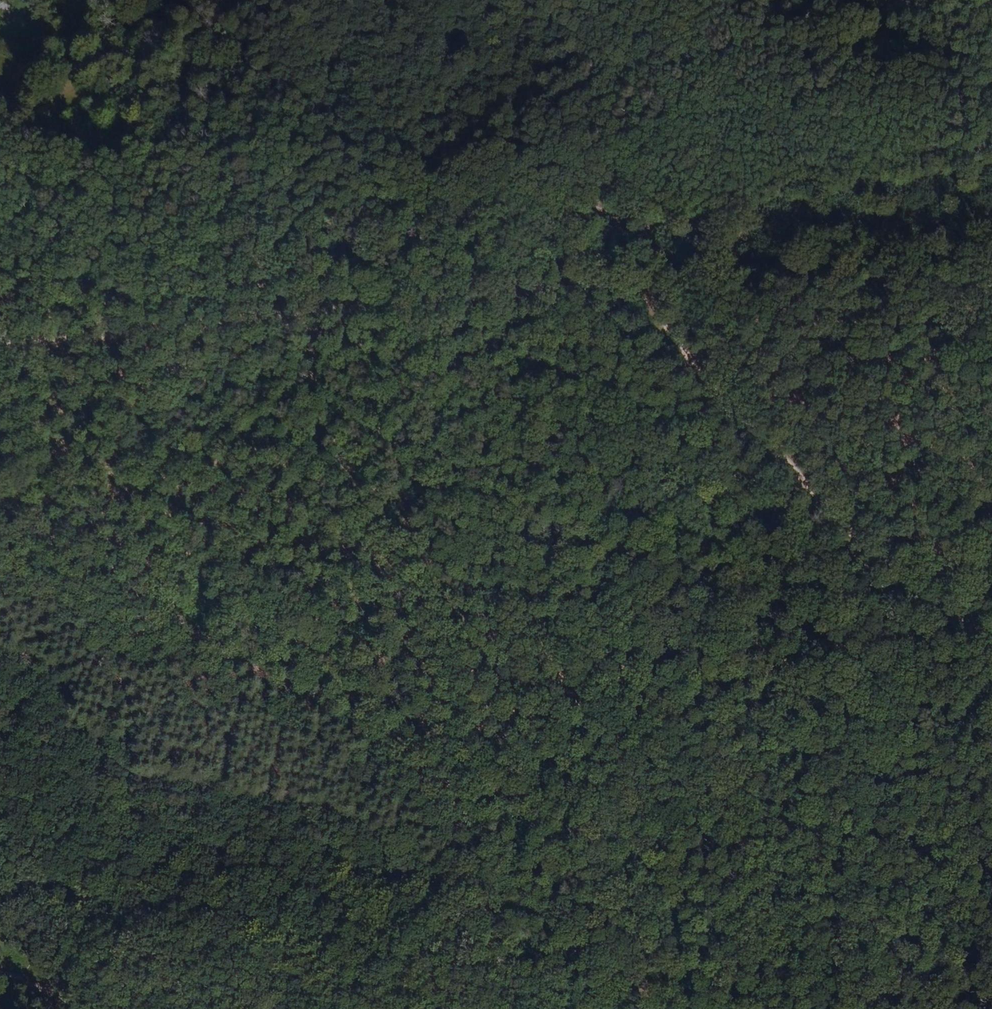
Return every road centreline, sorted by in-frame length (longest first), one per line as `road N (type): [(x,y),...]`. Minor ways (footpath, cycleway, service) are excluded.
road 1 (track): [(0,344),(991,234)]
road 2 (track): [(636,274),(657,339),(896,589),(991,655)]

